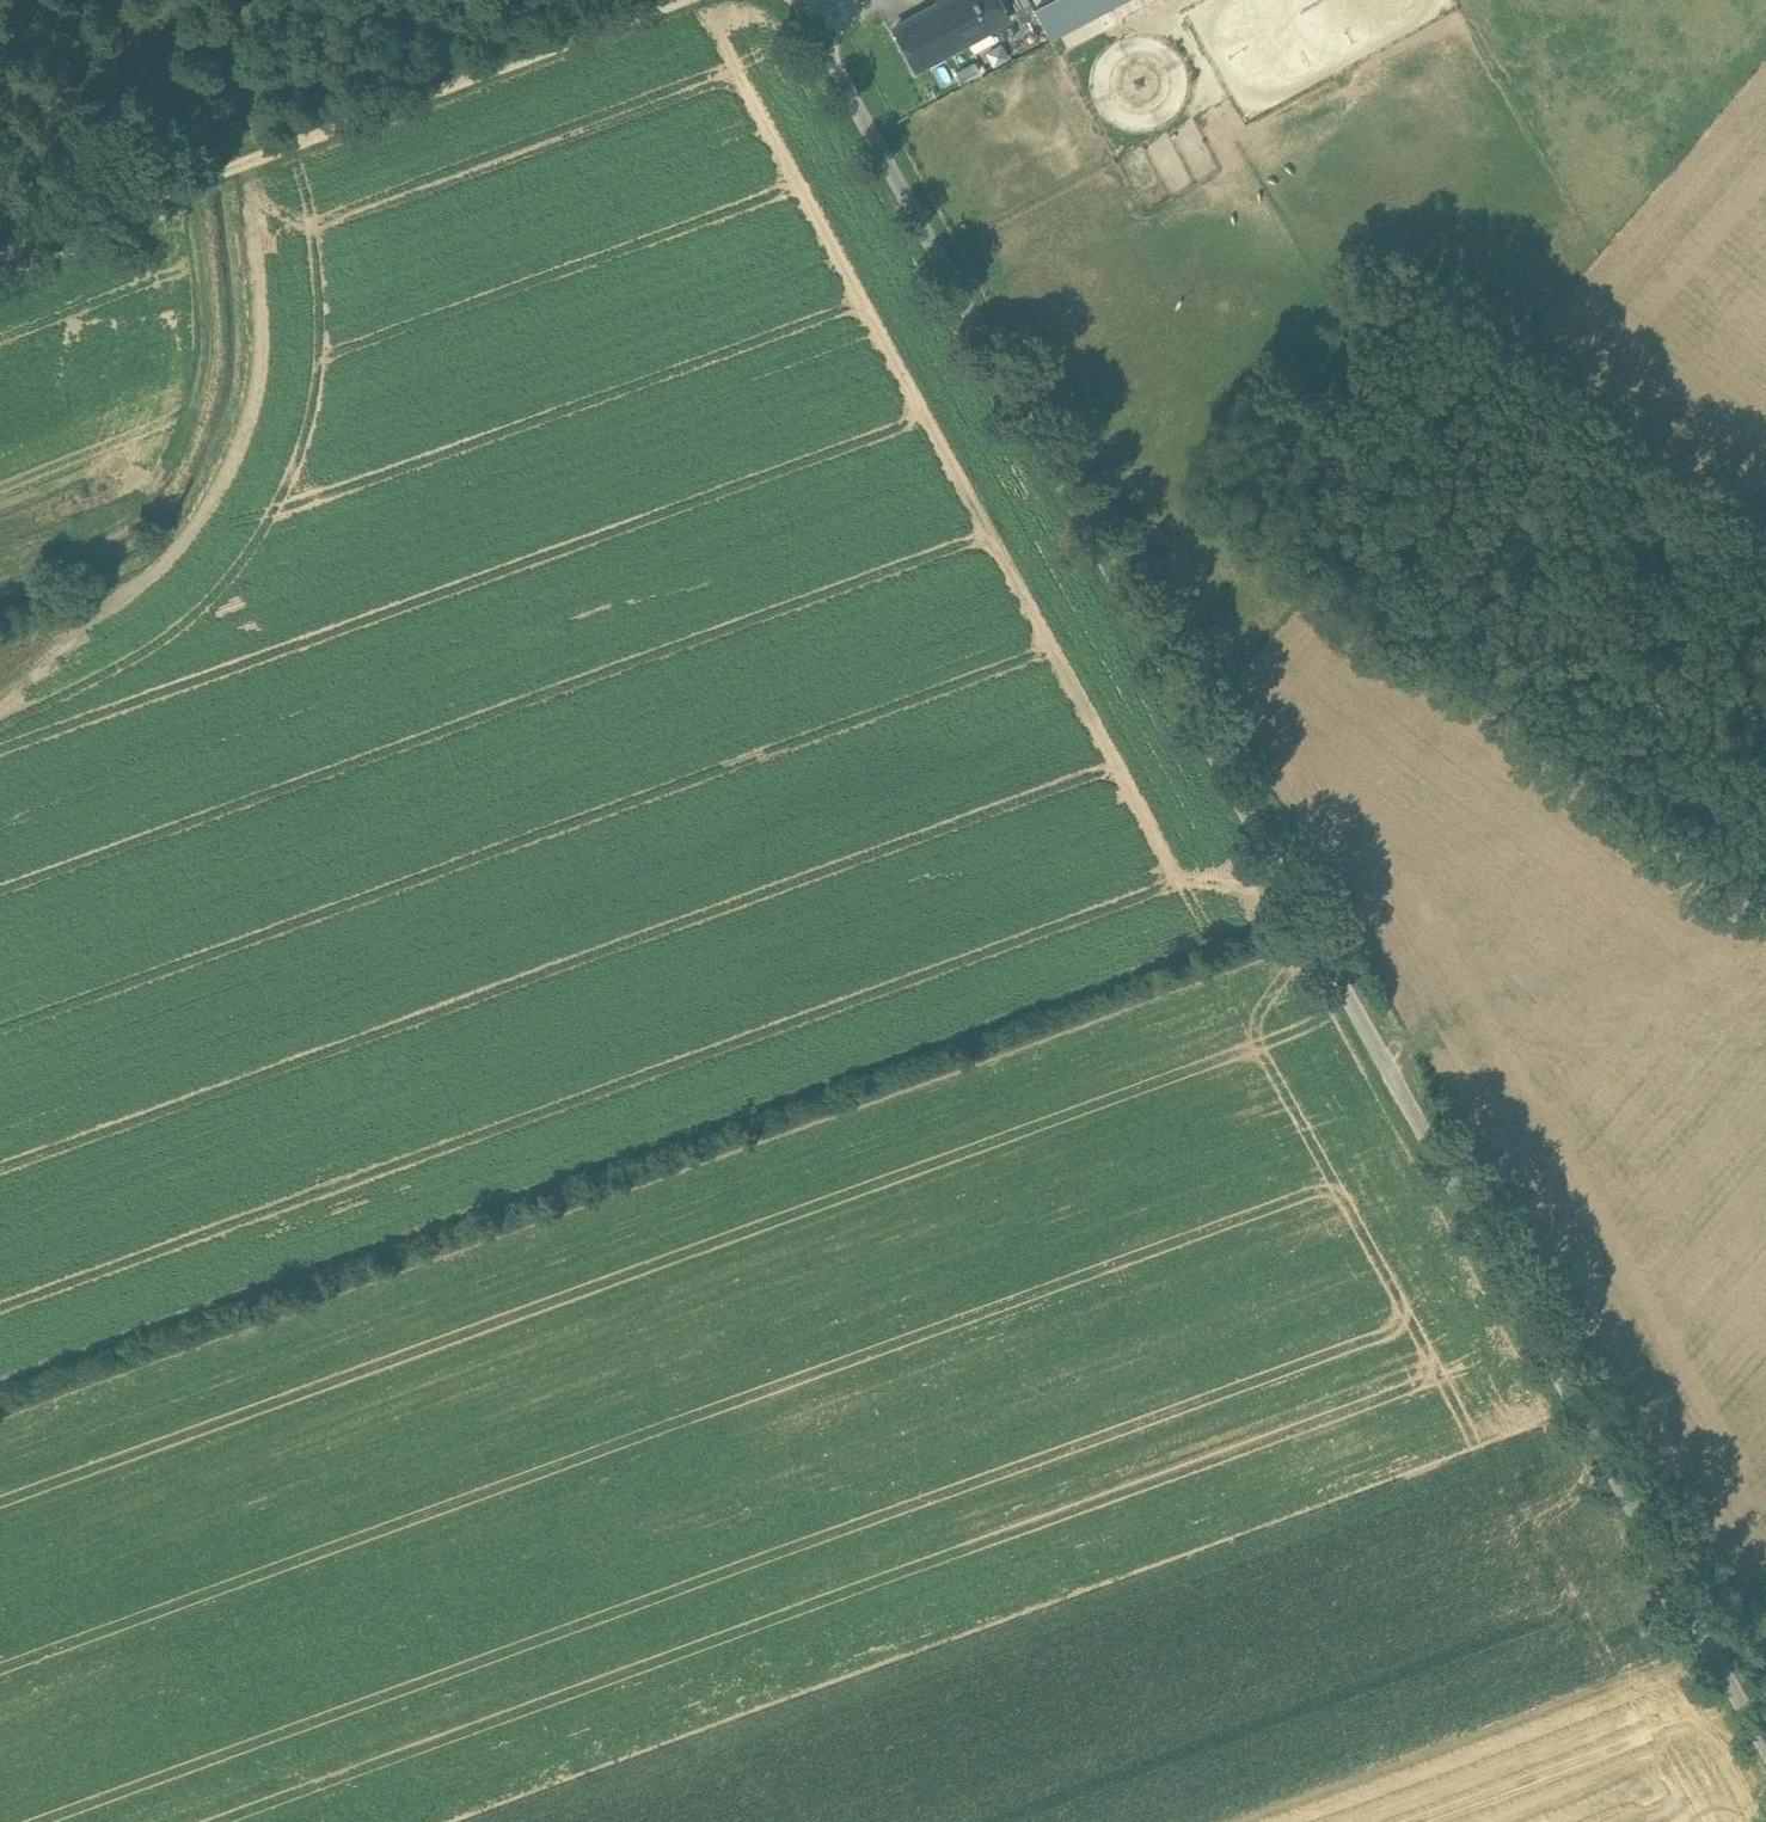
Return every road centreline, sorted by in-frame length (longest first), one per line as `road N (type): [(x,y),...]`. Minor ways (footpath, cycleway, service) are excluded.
road 1 (unclassified): [(803,0),(1765,1751)]
road 2 (track): [(671,0),(0,256)]

